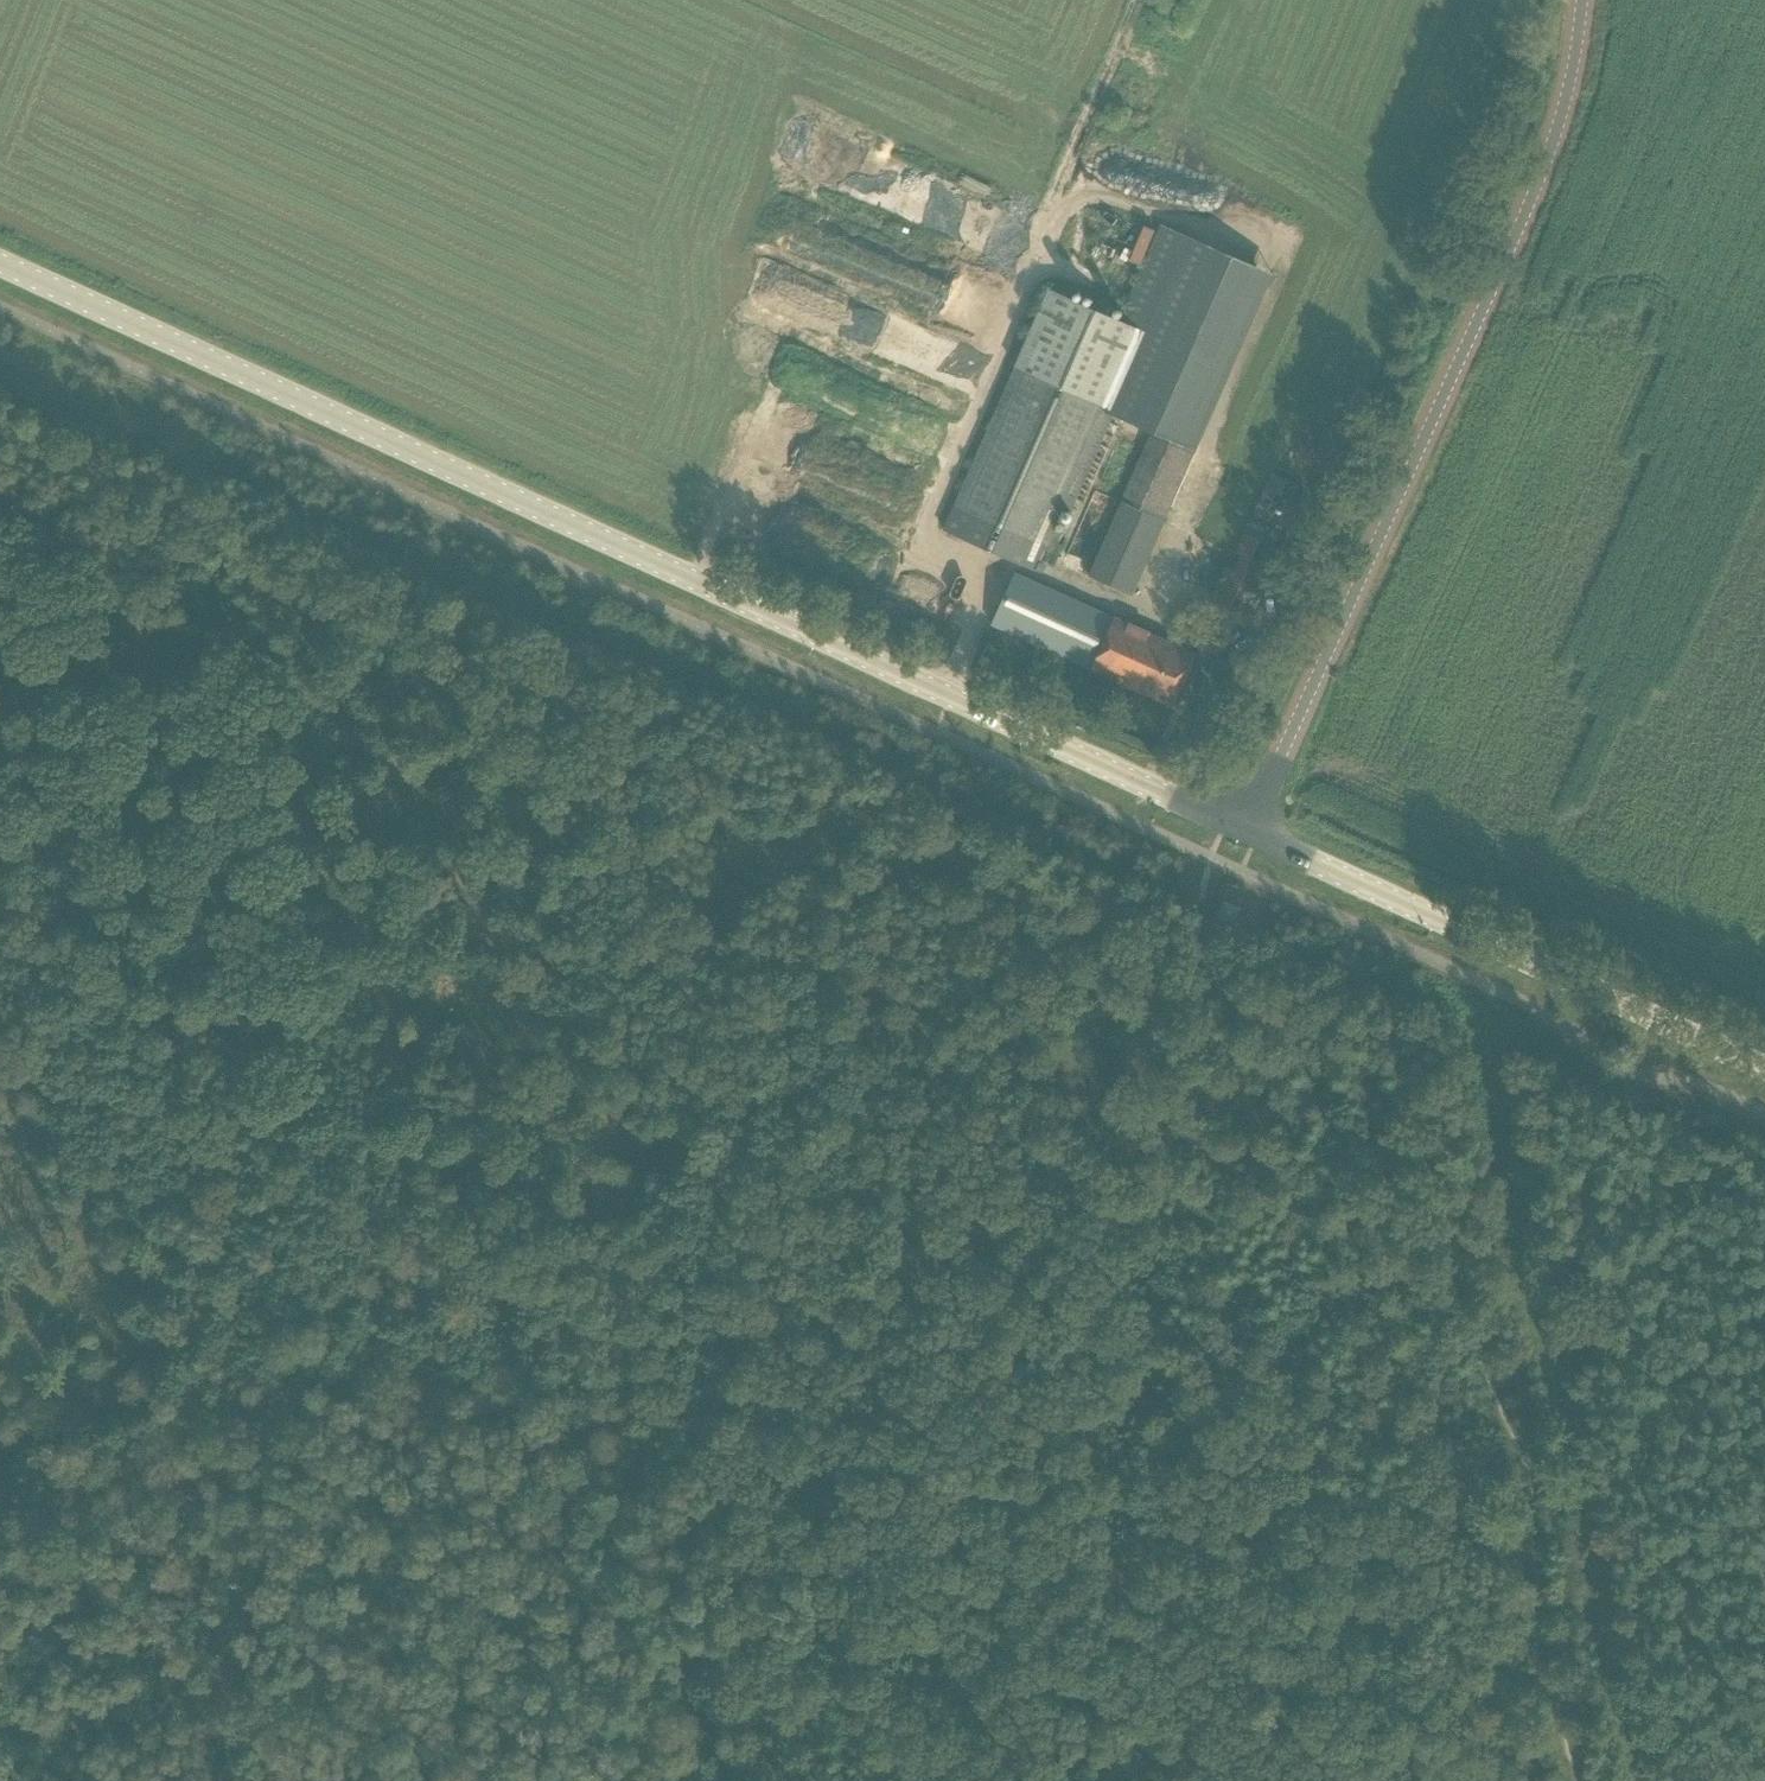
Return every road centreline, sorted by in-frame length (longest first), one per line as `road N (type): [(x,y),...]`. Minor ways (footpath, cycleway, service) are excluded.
road 1 (tertiary): [(1243,833),(0,269)]
road 2 (unclassified): [(1243,833),(1560,134),(1586,0)]
road 3 (track): [(729,1780),(543,953)]
road 4 (track): [(1633,1780),(1482,979)]
road 5 (tertiary): [(1764,1062),(1243,833)]
road 6 (track): [(1070,207),(1059,191),(1067,163),(1138,0)]

